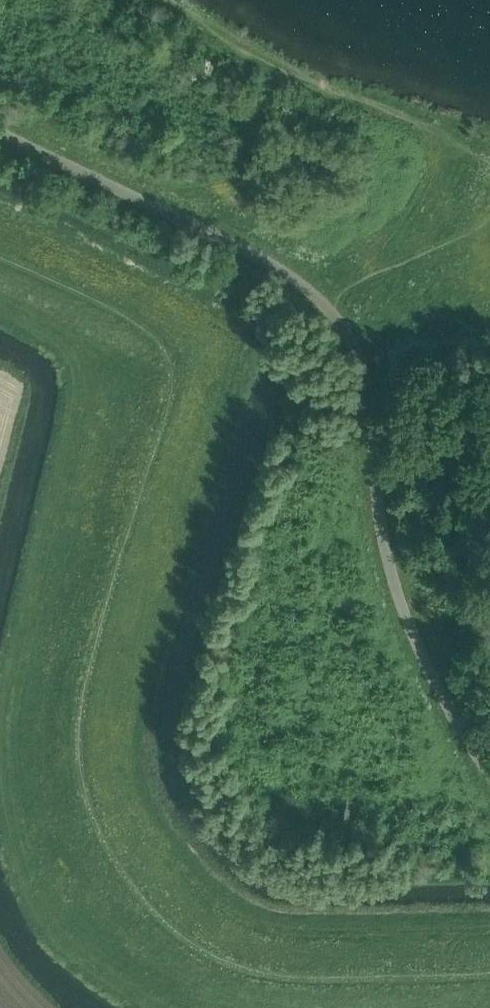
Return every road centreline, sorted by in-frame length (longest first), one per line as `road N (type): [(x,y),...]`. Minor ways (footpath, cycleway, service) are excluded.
road 1 (track): [(489,965),(292,967),(198,928),(145,883),(89,785),(84,688),(180,351),(157,310),(0,240)]

